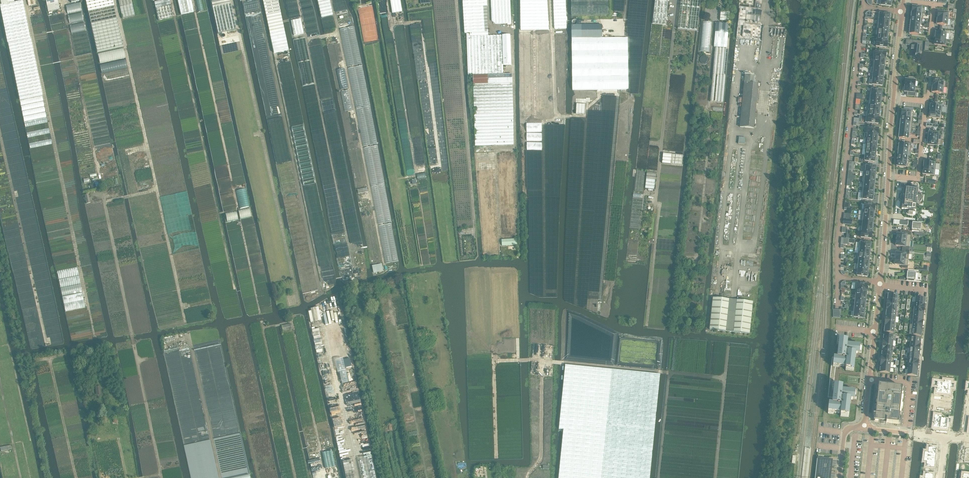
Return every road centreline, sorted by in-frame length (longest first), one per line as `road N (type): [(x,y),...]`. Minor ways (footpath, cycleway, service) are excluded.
road 1 (tertiary): [(864,425),(902,0)]
road 2 (track): [(959,246),(968,100)]

